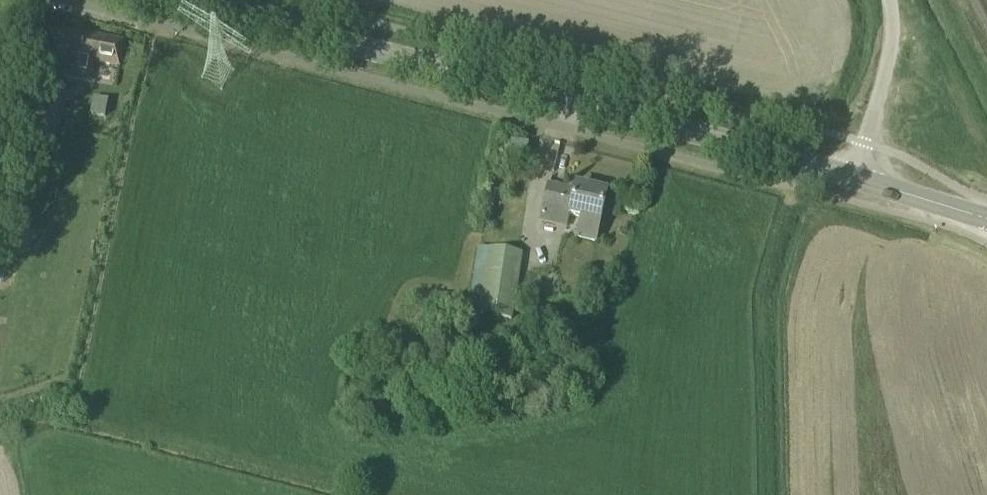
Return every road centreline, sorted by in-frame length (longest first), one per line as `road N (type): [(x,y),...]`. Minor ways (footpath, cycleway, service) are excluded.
road 1 (secondary): [(851,181),(168,0)]
road 2 (unclassified): [(851,181),(883,85),(890,0)]
road 3 (secondary): [(986,218),(851,181)]

